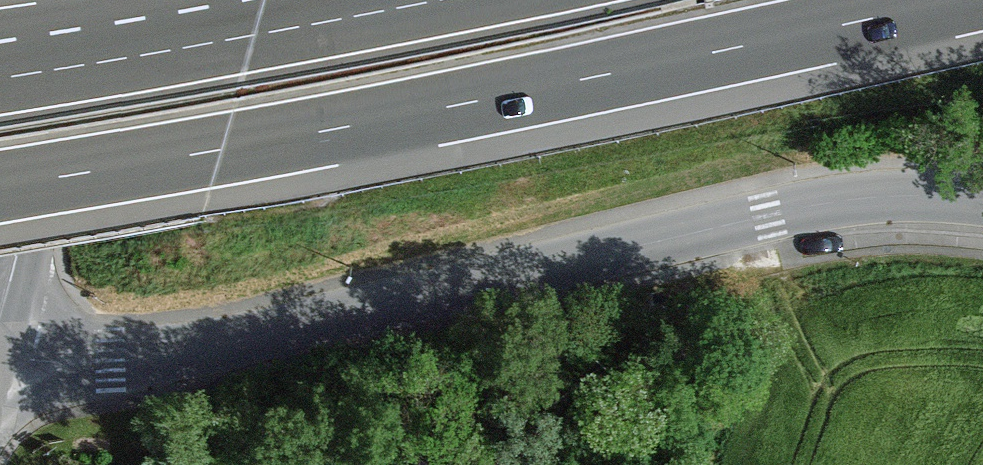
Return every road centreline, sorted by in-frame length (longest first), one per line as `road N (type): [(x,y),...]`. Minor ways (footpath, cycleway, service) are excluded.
road 1 (tertiary): [(0,354),(111,362),(181,355),(845,200),(982,201)]
road 2 (motorway): [(0,184),(471,104),(966,0)]
road 3 (motorway): [(420,0),(0,72)]
road 4 (primary): [(0,267),(78,0)]

